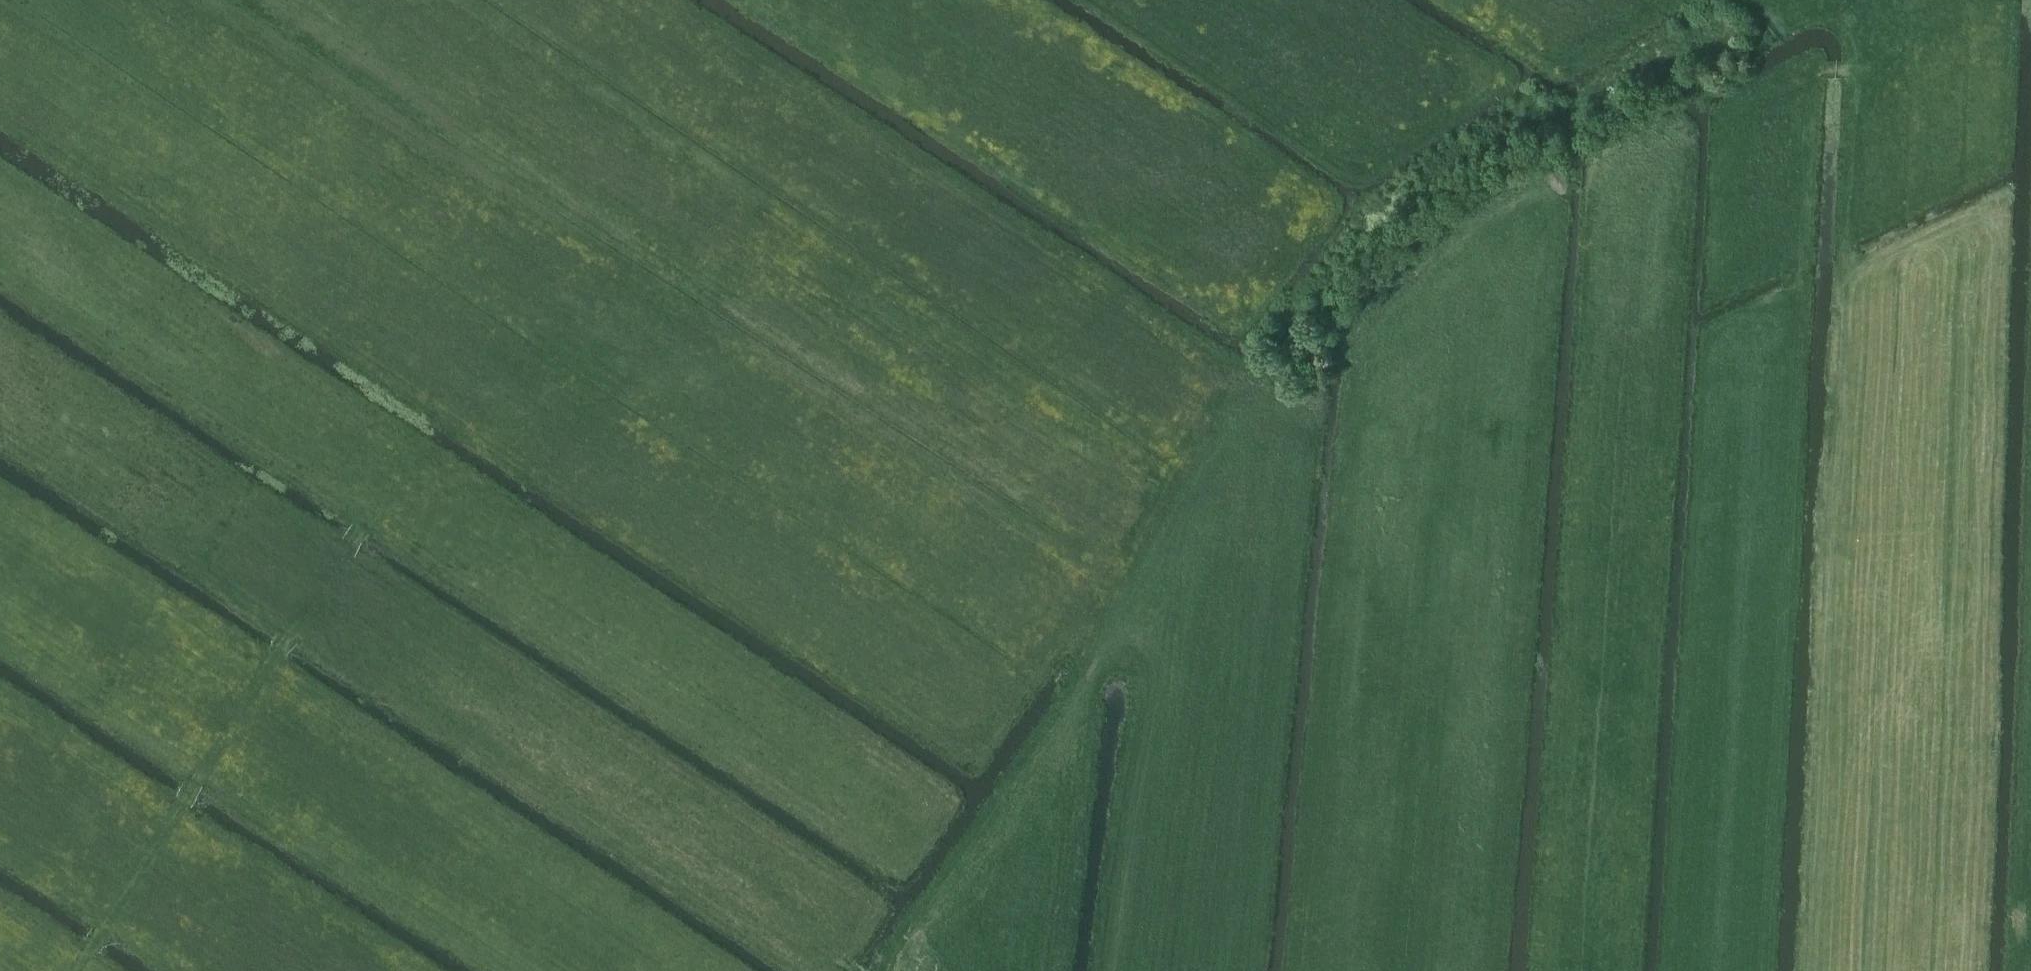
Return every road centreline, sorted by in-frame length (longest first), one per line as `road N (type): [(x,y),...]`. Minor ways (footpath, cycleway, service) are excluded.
road 1 (track): [(1862,70),(1828,970)]
road 2 (track): [(1112,970),(1154,651)]
road 3 (track): [(1803,235),(1809,84),(1818,65),(1847,65)]

